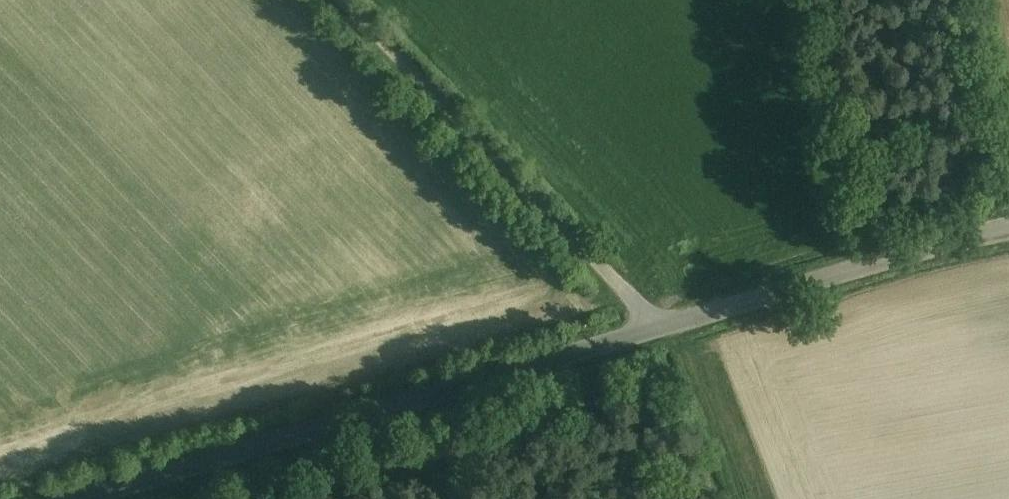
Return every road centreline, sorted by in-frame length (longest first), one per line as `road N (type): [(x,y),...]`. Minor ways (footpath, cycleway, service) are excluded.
road 1 (unclassified): [(661,324),(64,498)]
road 2 (unclassified): [(661,324),(655,307),(356,0)]
road 3 (unclassified): [(1008,228),(661,324)]

